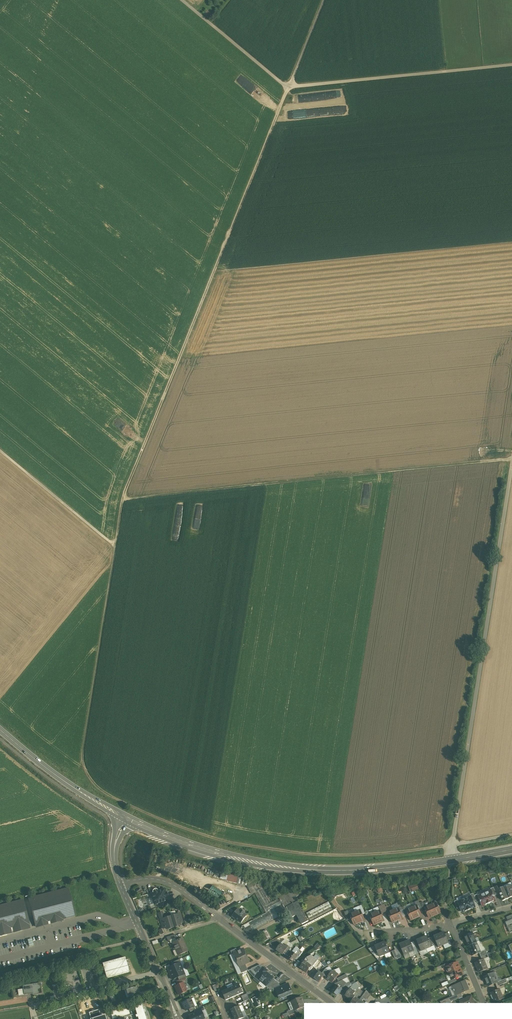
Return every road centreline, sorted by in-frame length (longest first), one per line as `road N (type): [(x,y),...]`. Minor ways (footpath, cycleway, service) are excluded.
road 1 (track): [(323,0),(127,500),(87,766),(113,798),(234,842),(332,855),(452,844)]
road 2 (secondary): [(125,818),(226,857),(310,870),(397,867),(511,849)]
road 3 (track): [(127,500),(511,460)]
road 4 (track): [(511,468),(452,844)]
road 5 (track): [(183,0),(288,87),(511,65)]
road 6 (residential): [(120,883),(155,879),(177,888),(352,1018)]
road 7 (track): [(0,450),(120,550)]
road 8 (secondary): [(0,731),(125,818)]
road 9 (track): [(143,937),(0,974)]
road 10 (tertiary): [(178,1018),(120,883)]

